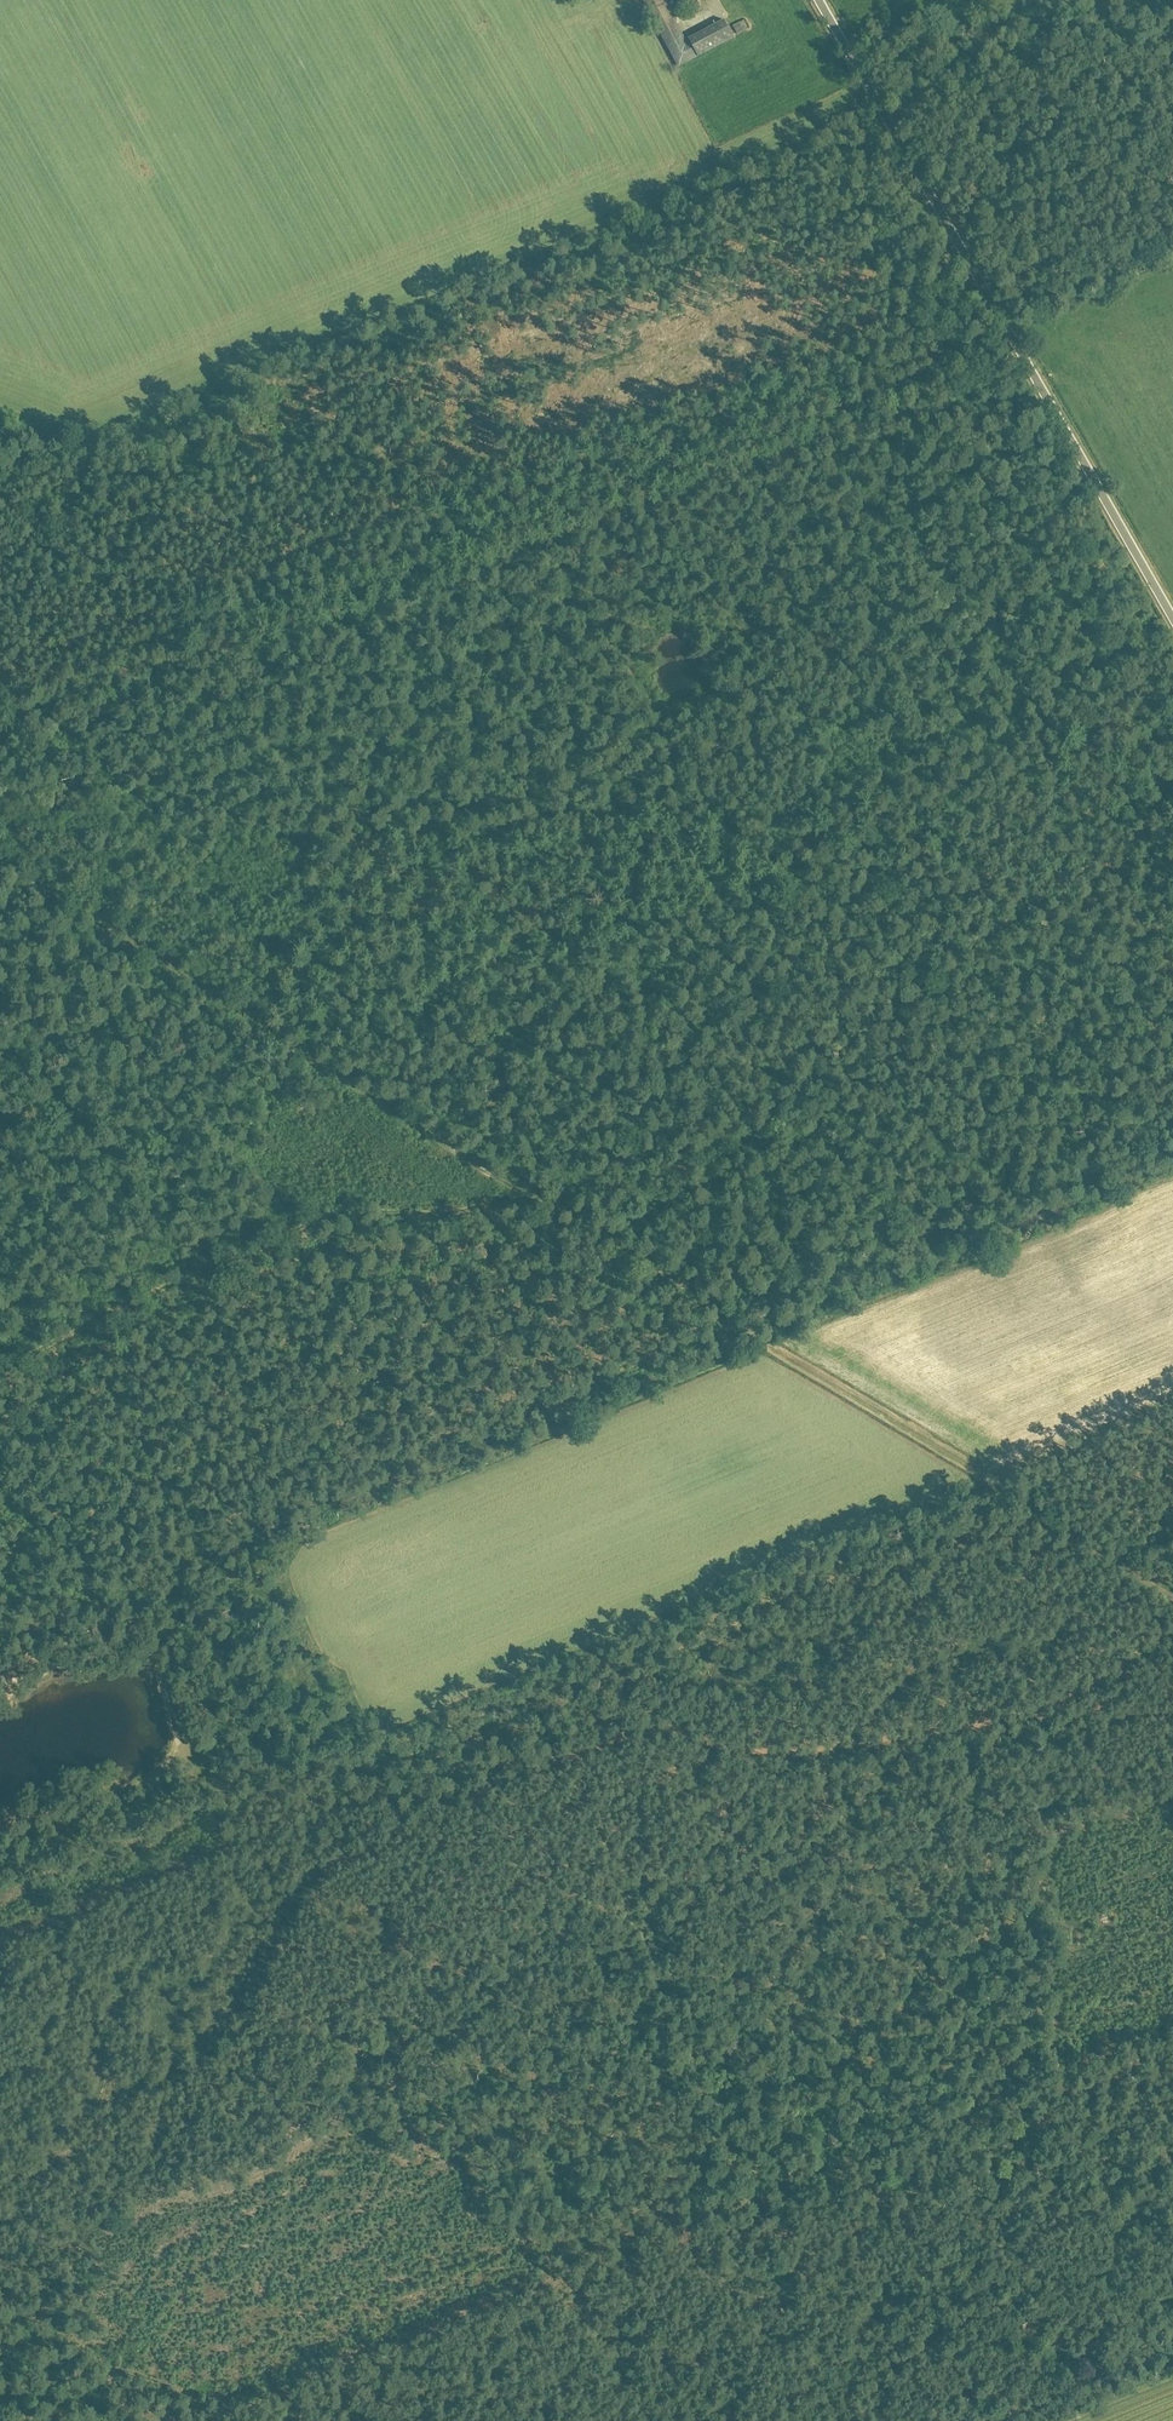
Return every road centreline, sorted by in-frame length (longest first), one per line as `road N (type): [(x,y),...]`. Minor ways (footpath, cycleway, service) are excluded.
road 1 (unclassified): [(1172,620),(820,0)]

